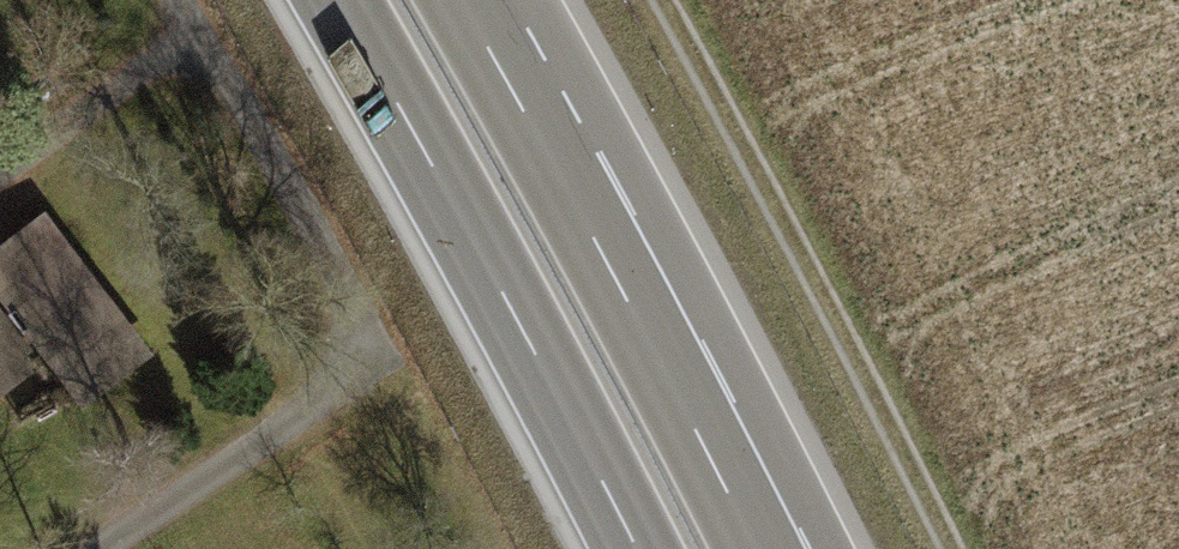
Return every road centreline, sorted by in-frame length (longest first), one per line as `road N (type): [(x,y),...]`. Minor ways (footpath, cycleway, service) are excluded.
road 1 (track): [(101,548),(363,317),(181,0)]
road 2 (motorway): [(335,0),(632,548)]
road 3 (motorway): [(757,548),(659,354),(462,0)]
road 4 (track): [(941,548),(657,0)]
road 5 (track): [(0,153),(24,137),(100,49),(114,0)]

